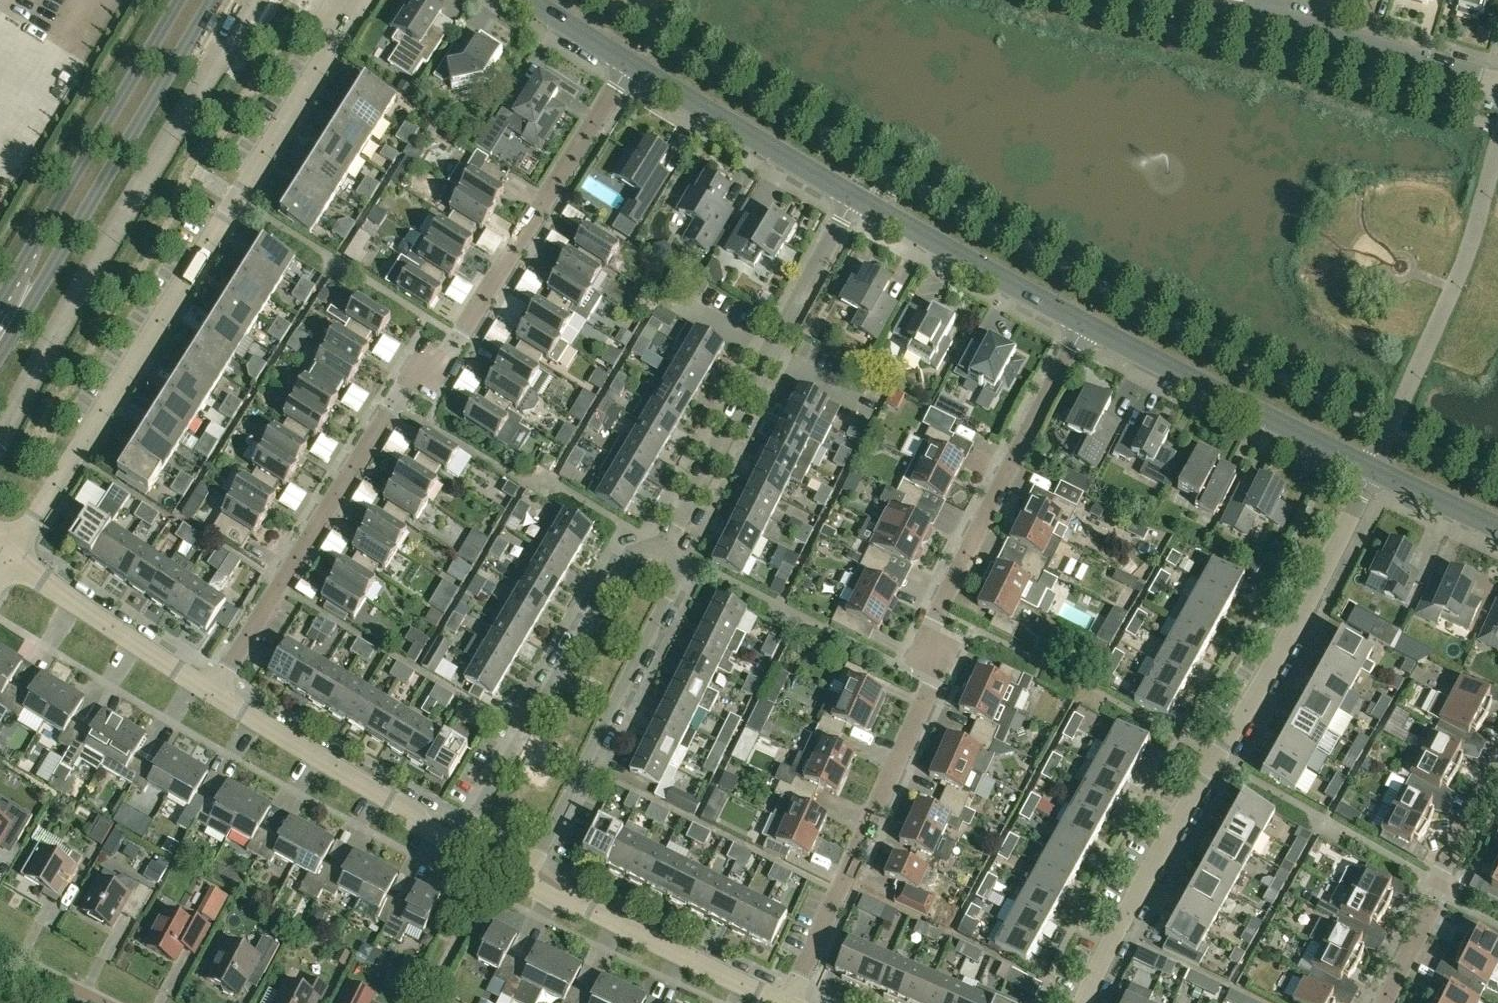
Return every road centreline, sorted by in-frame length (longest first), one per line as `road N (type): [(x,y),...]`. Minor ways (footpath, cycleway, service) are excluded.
road 1 (residential): [(214,691),(404,387),(449,354),(632,62)]
road 2 (residential): [(788,1002),(933,681),(932,624),(1086,322)]
road 3 (residential): [(12,554),(364,0)]
road 4 (residential): [(1081,1002),(1160,848),(1287,640),(1373,468)]
road 5 (tertiary): [(0,357),(214,0)]
road 6 (residential): [(664,546),(855,200)]
road 7 (residential): [(456,846),(626,559),(640,545),(664,546)]
road 8 (residential): [(526,884),(675,584),(664,546)]
road 9 (tertiary): [(180,0),(0,305)]
road 10 (residential): [(1373,468),(1086,322)]
road 11 (residential): [(456,846),(214,691)]
road 12 (residential): [(784,1002),(526,884)]
road 13 (residential): [(1384,1002),(1497,765)]
road 14 (residential): [(855,200),(632,62)]
road 15 (residential): [(1086,322),(855,200)]
road 16 (residential): [(1497,83),(1262,15)]
road 17 (residential): [(214,691),(12,554)]
road 18 (residential): [(1497,526),(1373,468)]

